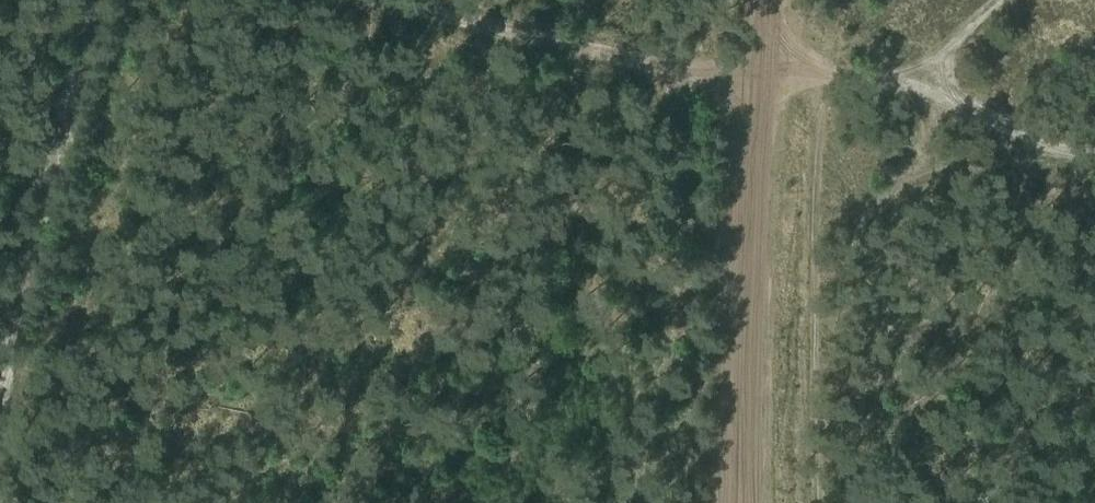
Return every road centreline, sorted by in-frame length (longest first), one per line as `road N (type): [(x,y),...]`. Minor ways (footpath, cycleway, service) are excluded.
road 1 (track): [(742,502),(759,79),(770,0)]
road 2 (track): [(827,78),(726,79),(392,0)]
road 3 (track): [(83,0),(0,336)]

